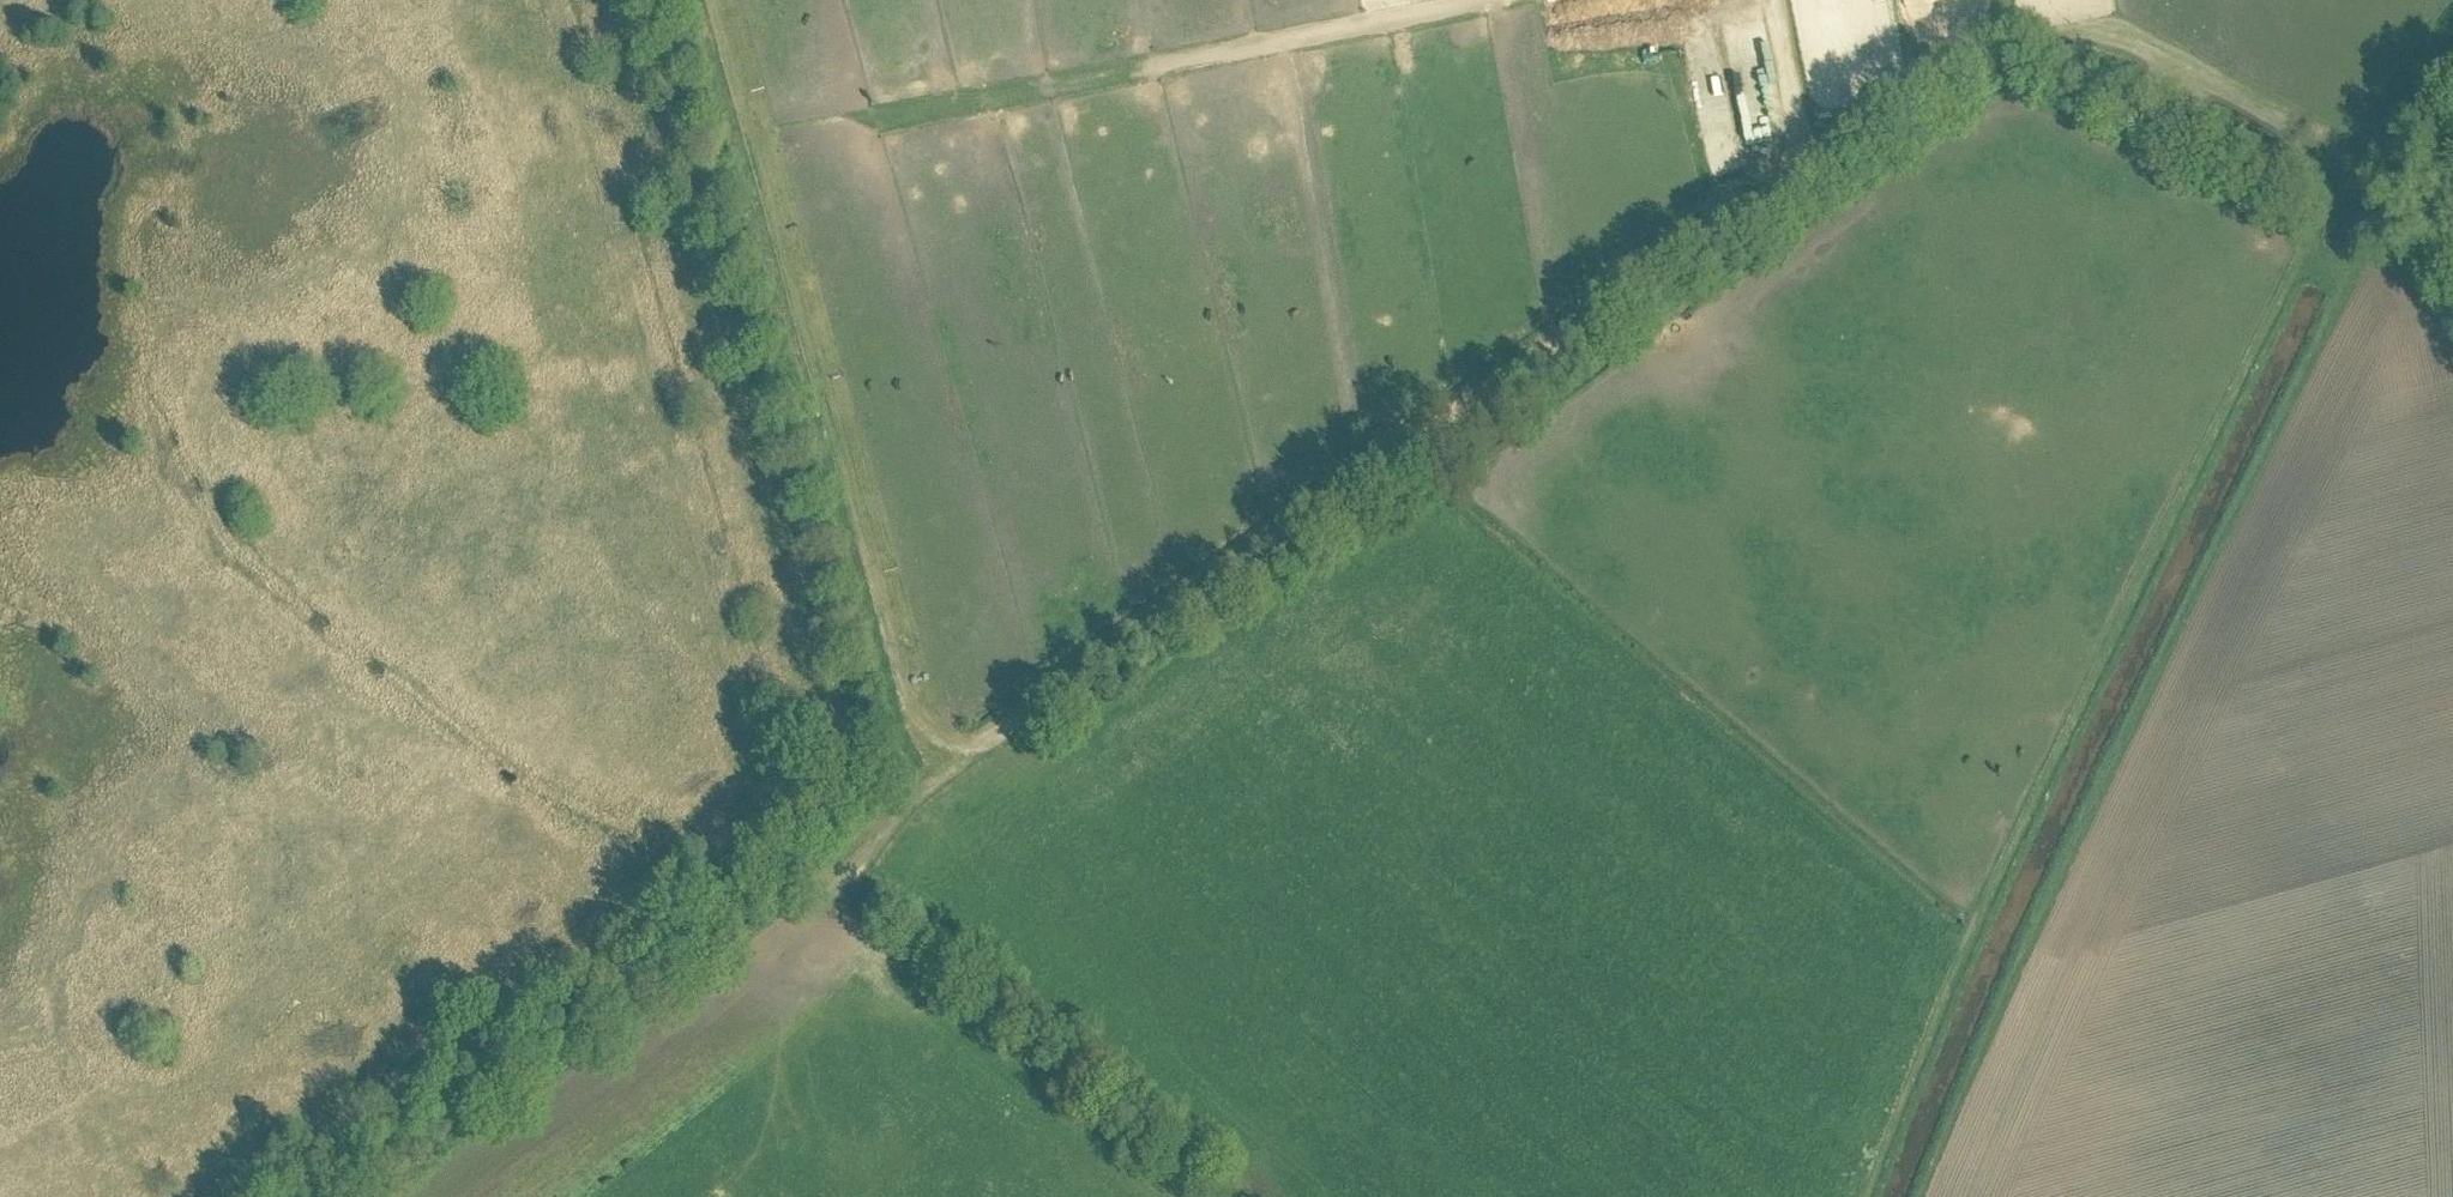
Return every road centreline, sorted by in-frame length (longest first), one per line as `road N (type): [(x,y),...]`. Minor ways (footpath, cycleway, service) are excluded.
road 1 (track): [(714,0),(903,702),(953,743),(993,732),(1819,178),(1771,0)]

